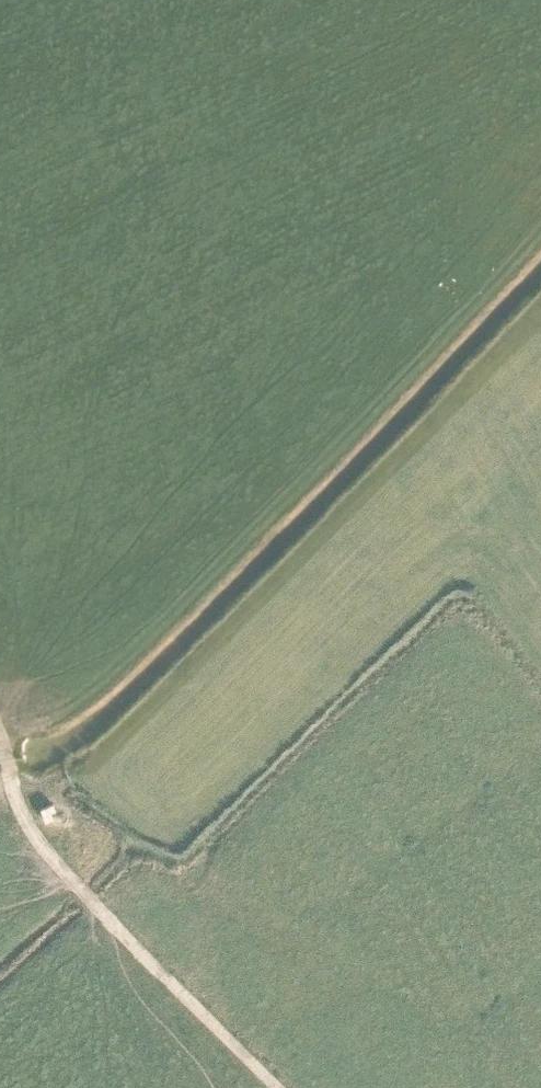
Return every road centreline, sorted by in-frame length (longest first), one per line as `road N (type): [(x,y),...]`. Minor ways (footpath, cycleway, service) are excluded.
road 1 (track): [(274,1087),(41,845),(20,817),(0,742)]

